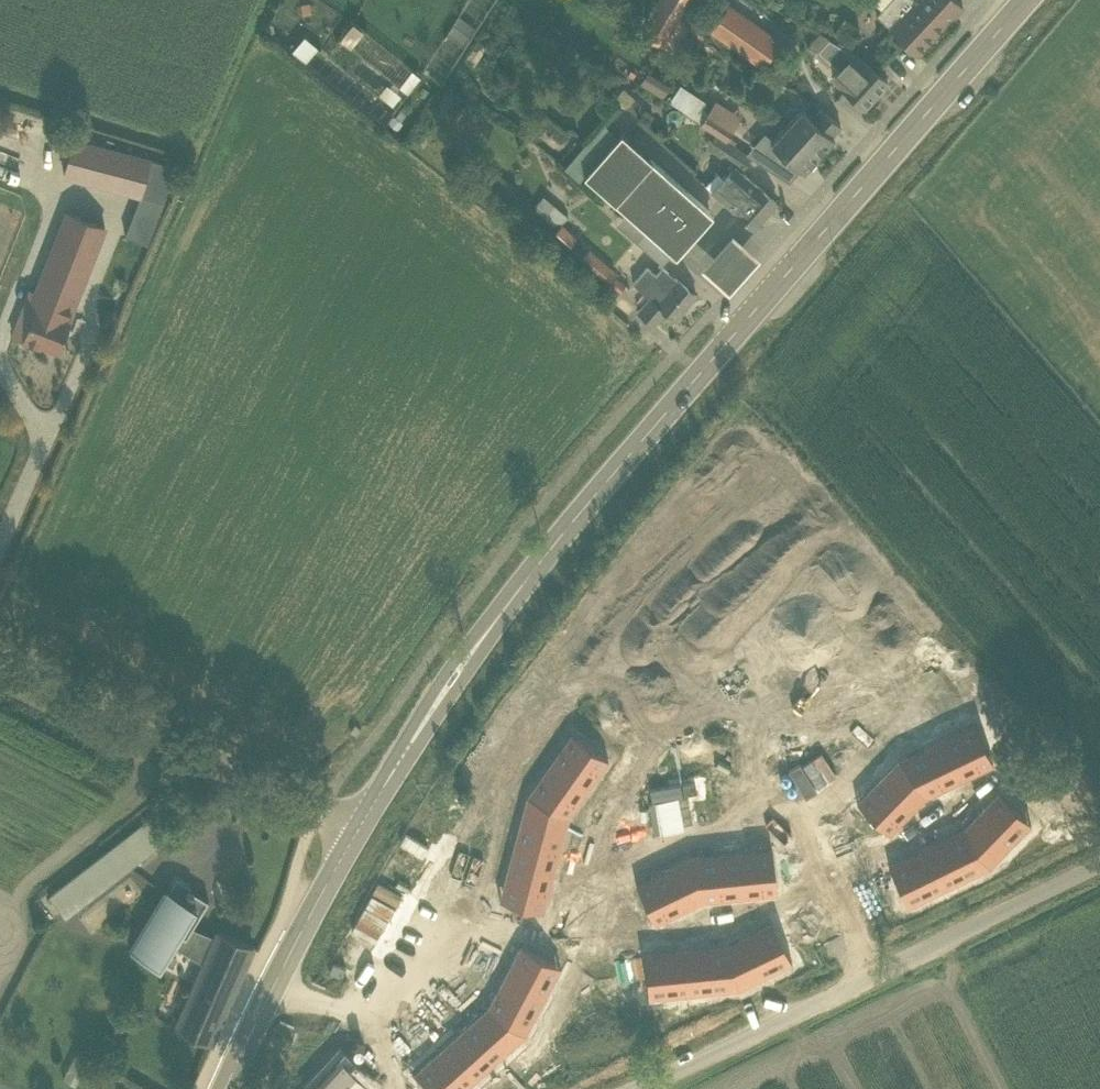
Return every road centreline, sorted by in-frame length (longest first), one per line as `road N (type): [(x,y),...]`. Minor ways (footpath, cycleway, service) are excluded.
road 1 (secondary): [(356,834),(565,527),(1027,0)]
road 2 (unclassified): [(641,1088),(1099,868)]
road 3 (unclassified): [(356,834),(322,807),(0,645)]
road 4 (secondary): [(230,1088),(356,834)]

